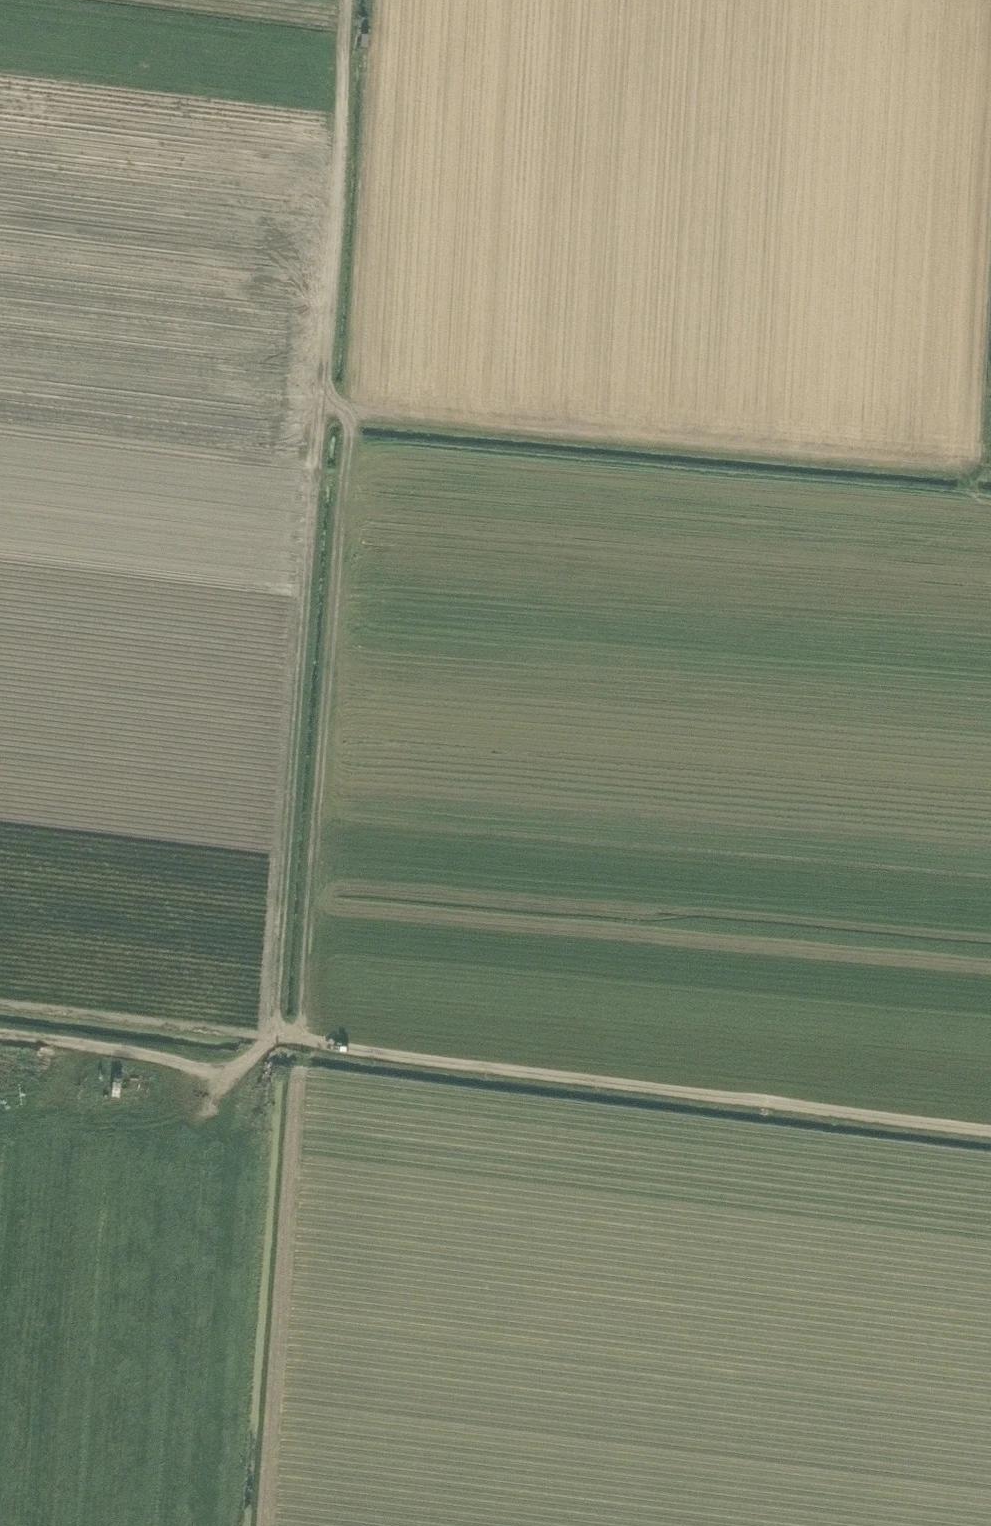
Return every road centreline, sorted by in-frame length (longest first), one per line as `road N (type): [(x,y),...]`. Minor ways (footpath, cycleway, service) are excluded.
road 1 (track): [(347,0),(268,1038),(305,1043),(302,1071),(990,1157)]
road 2 (track): [(305,1043),(990,1136)]
road 3 (track): [(0,1037),(240,1065),(268,1038)]

